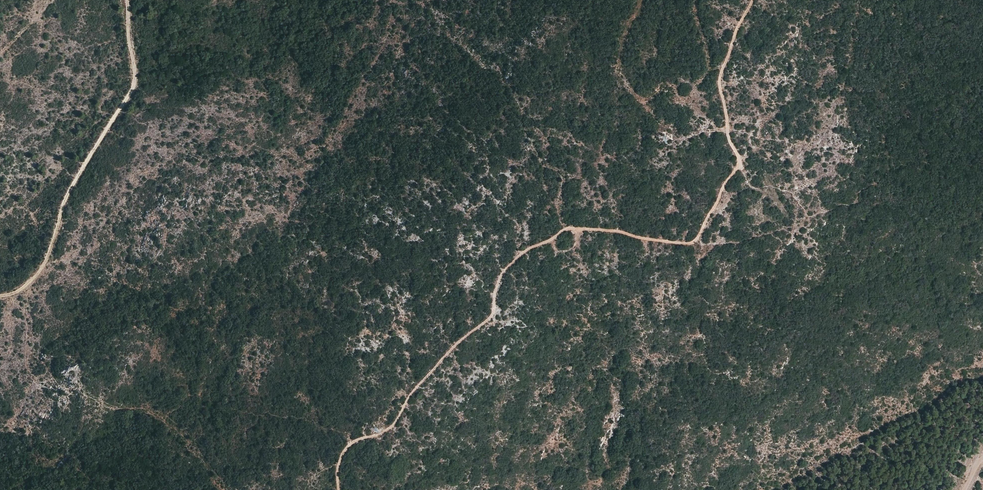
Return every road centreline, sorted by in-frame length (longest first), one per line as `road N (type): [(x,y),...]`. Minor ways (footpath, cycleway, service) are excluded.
road 1 (track): [(338,489),(344,451),(392,426),(453,345),(489,319),(504,271),(522,254),(565,230),(697,241),(740,163),(720,74),(751,0)]
road 2 (track): [(0,300),(33,291),(54,267),(85,174),(140,89),(133,0)]

